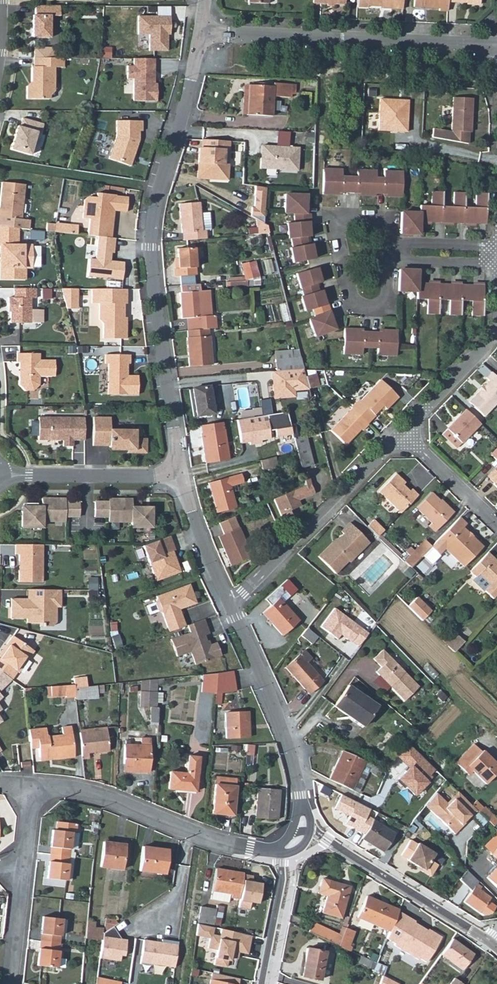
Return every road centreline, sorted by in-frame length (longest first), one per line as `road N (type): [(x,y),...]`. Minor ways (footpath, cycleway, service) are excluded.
road 1 (residential): [(199,33),(150,248),(180,478)]
road 2 (residential): [(494,47),(199,33)]
road 3 (residential): [(286,850),(215,841),(107,798),(34,786)]
road 4 (residential): [(403,431),(227,601)]
road 5 (residential): [(227,601),(284,737),(301,830)]
road 6 (residential): [(495,945),(301,830)]
road 7 (residential): [(390,244),(380,222),(339,224),(355,306),(384,302),(389,261)]
road 8 (residential): [(180,478),(0,476)]
road 9 (residential): [(496,319),(483,348),(403,431)]
road 10 (residential): [(286,850),(264,983)]
road 11 (residential): [(180,478),(227,601)]
road 12 (residential): [(496,524),(403,431)]

